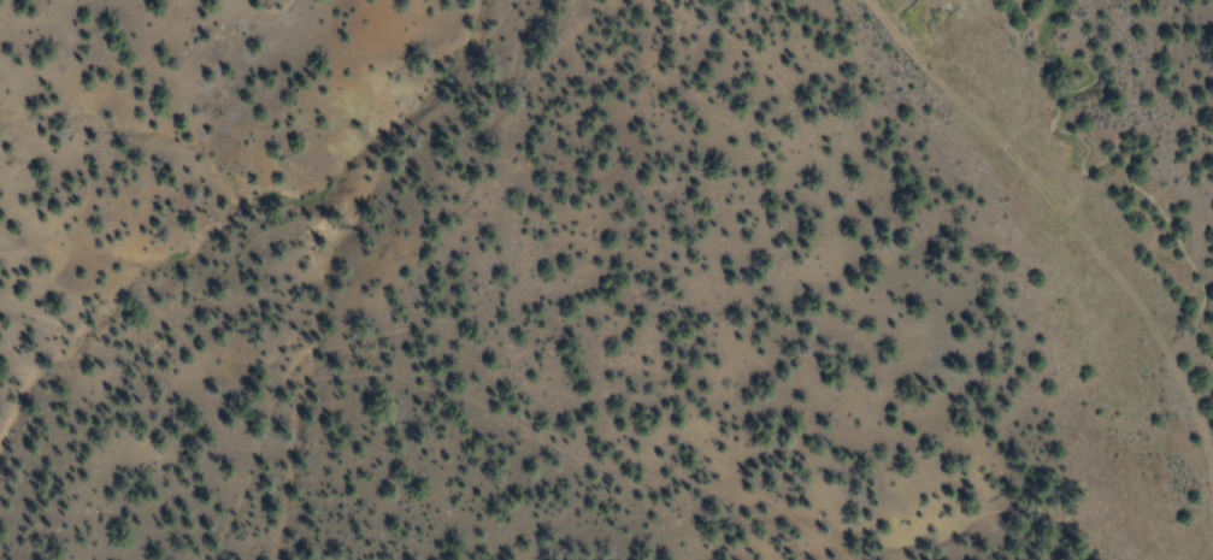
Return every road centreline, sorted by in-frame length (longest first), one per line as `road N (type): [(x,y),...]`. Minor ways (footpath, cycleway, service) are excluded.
road 1 (residential): [(897,0),(1021,312),(1101,406),(1201,384),(1212,366)]
road 2 (residential): [(1158,559),(1094,471),(1101,406)]

